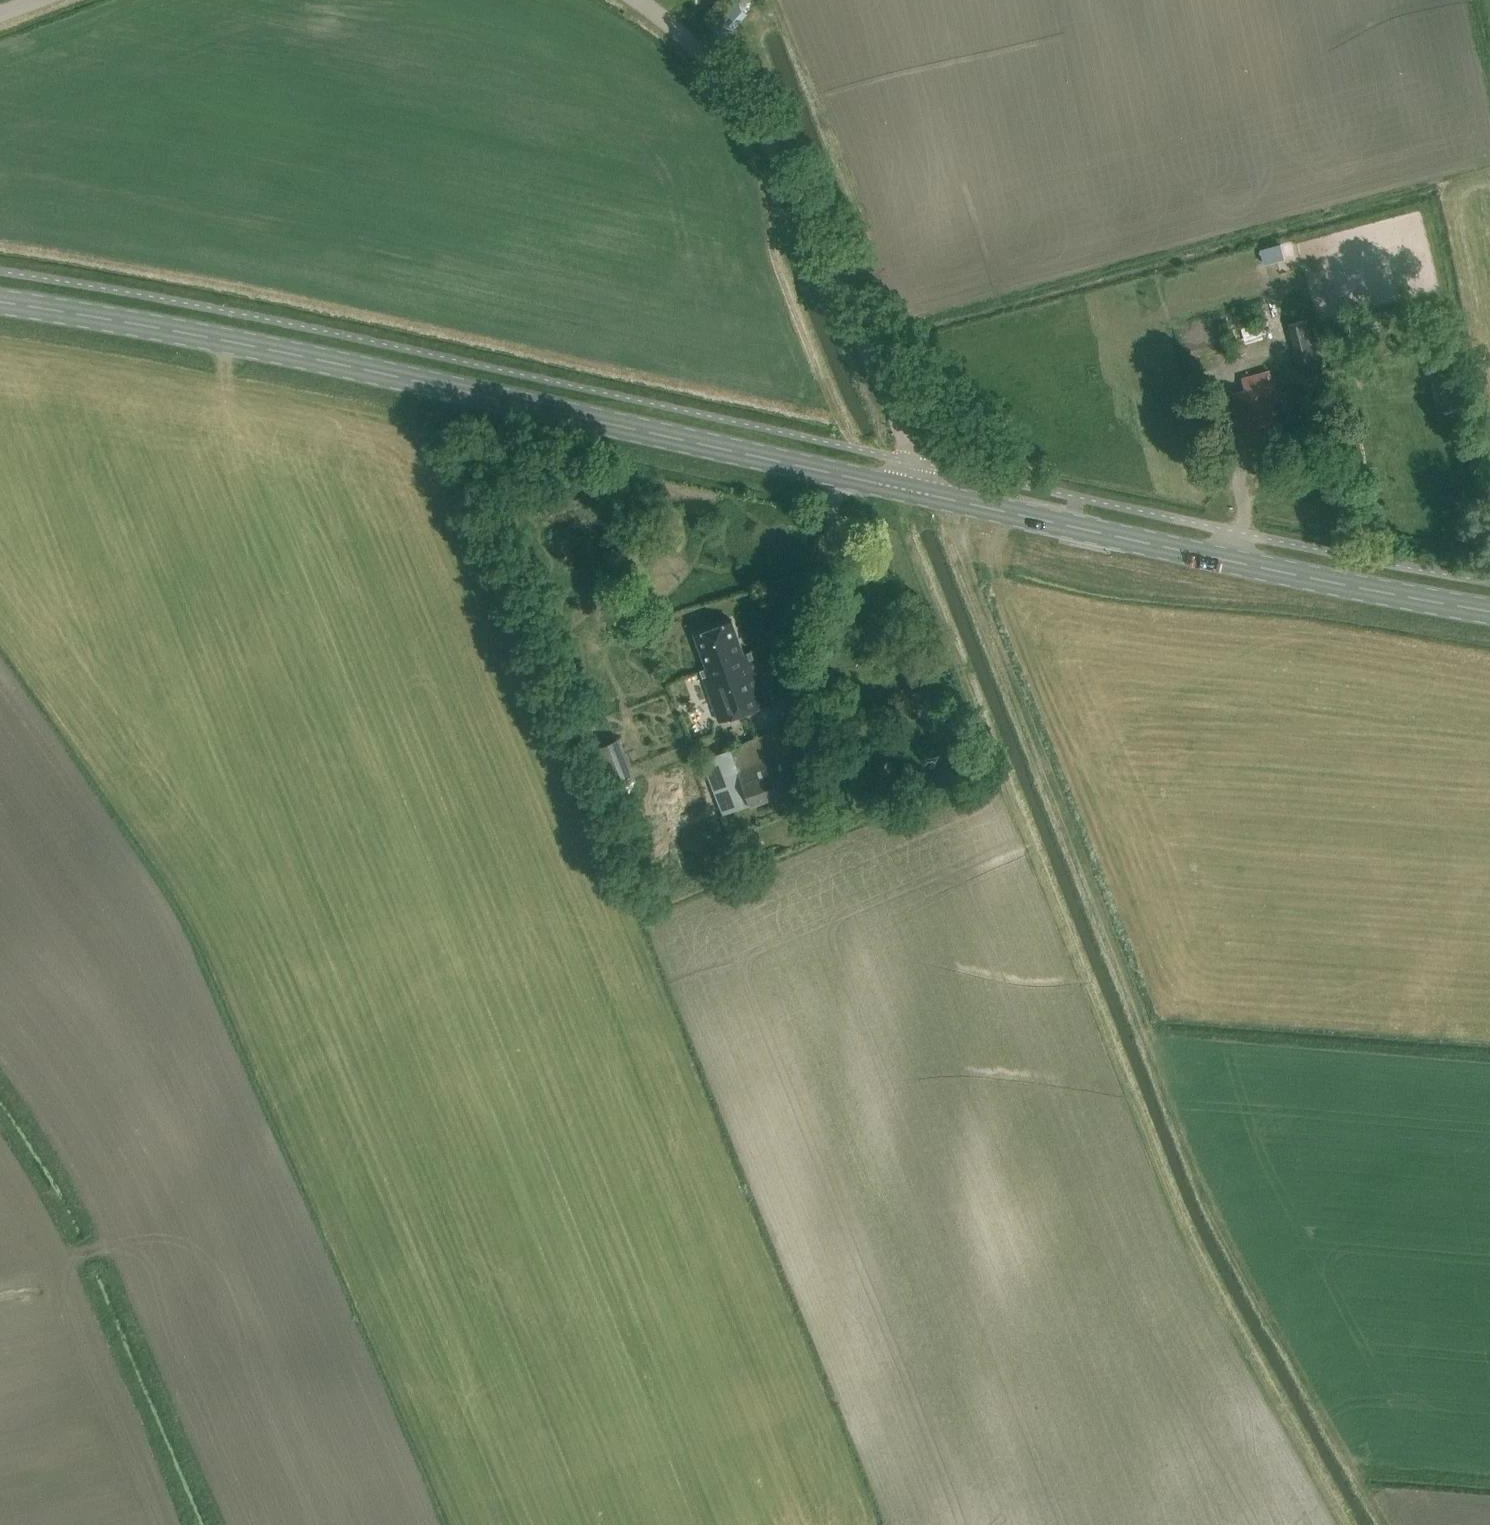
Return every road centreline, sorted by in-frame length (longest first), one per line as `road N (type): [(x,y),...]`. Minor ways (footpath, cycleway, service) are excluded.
road 1 (secondary): [(911,490),(136,322),(0,302)]
road 2 (secondary): [(1489,614),(911,490)]
road 3 (residential): [(911,490),(912,460),(882,379),(783,164),(709,60),(641,0)]
road 4 (track): [(966,503),(957,539),(1146,1022),(1158,1028)]

